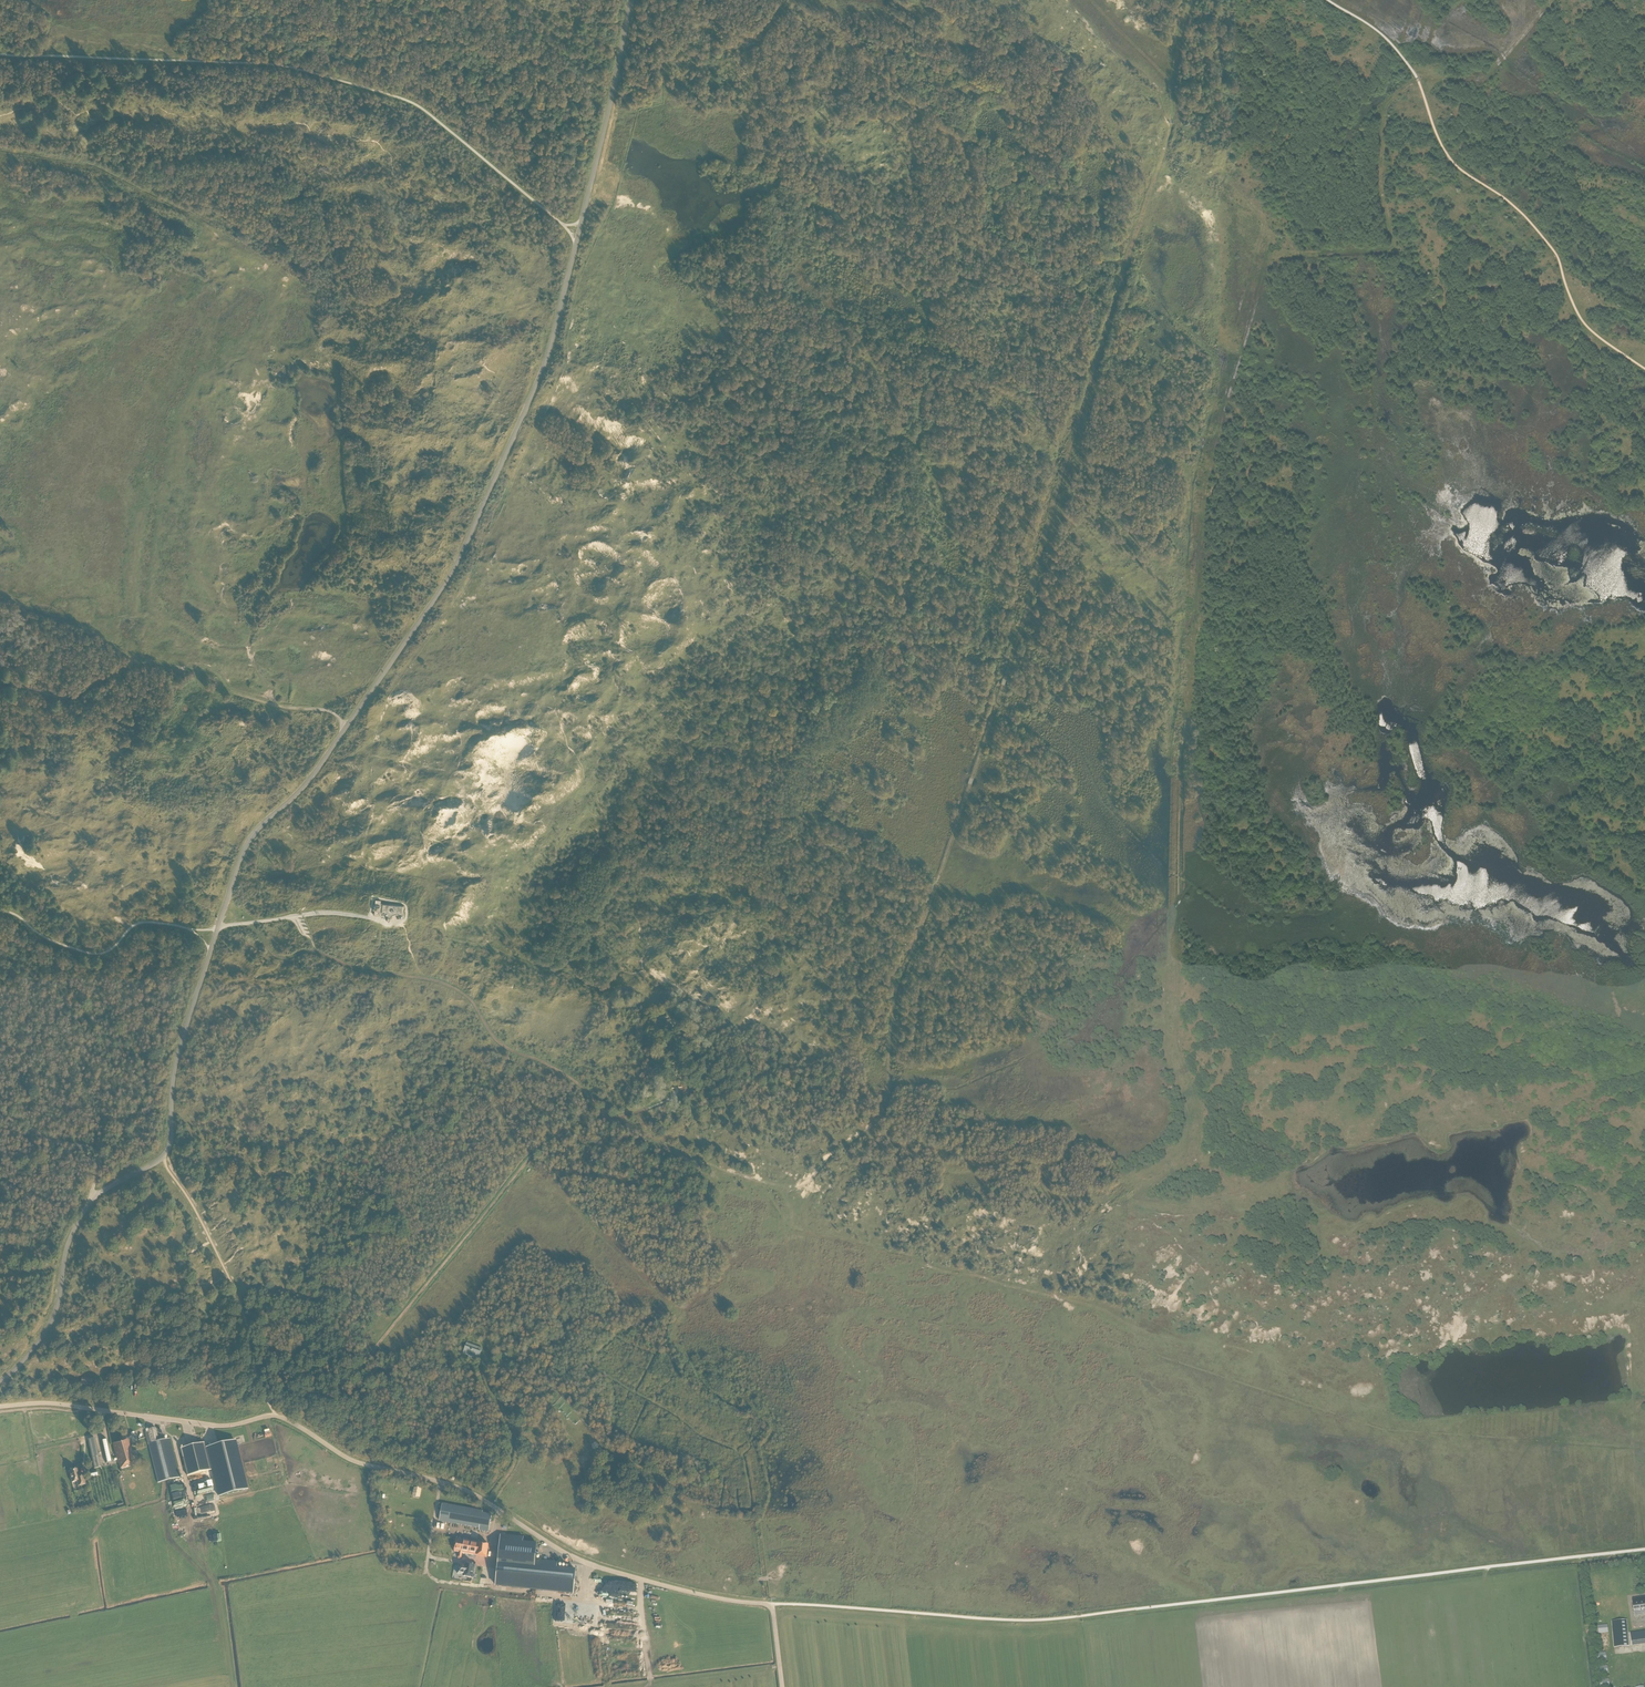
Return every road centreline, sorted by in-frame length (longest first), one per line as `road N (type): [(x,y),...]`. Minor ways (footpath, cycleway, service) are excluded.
road 1 (unclassified): [(0,1381),(50,1324),(68,1245),(87,1207),(166,1152),(178,1054),(249,839),(312,775),(465,545),(549,348),(631,0)]
road 2 (unclassified): [(0,1407),(48,1403),(226,1426),(285,1418),(352,1460),(470,1492),(590,1563),(768,1604)]
road 3 (track): [(247,924),(279,960),(314,950),(360,969),(457,989),(498,1041),(576,1082),(611,1119)]
road 4 (track): [(94,1199),(100,1162),(91,1149),(0,1116)]

